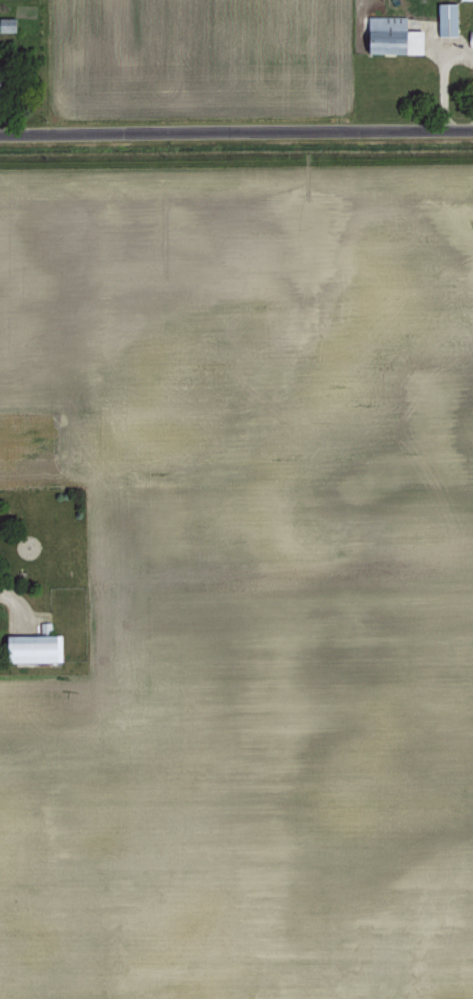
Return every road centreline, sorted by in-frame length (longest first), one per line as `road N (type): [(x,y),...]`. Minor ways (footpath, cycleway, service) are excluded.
road 1 (residential): [(0,134),(472,123)]

